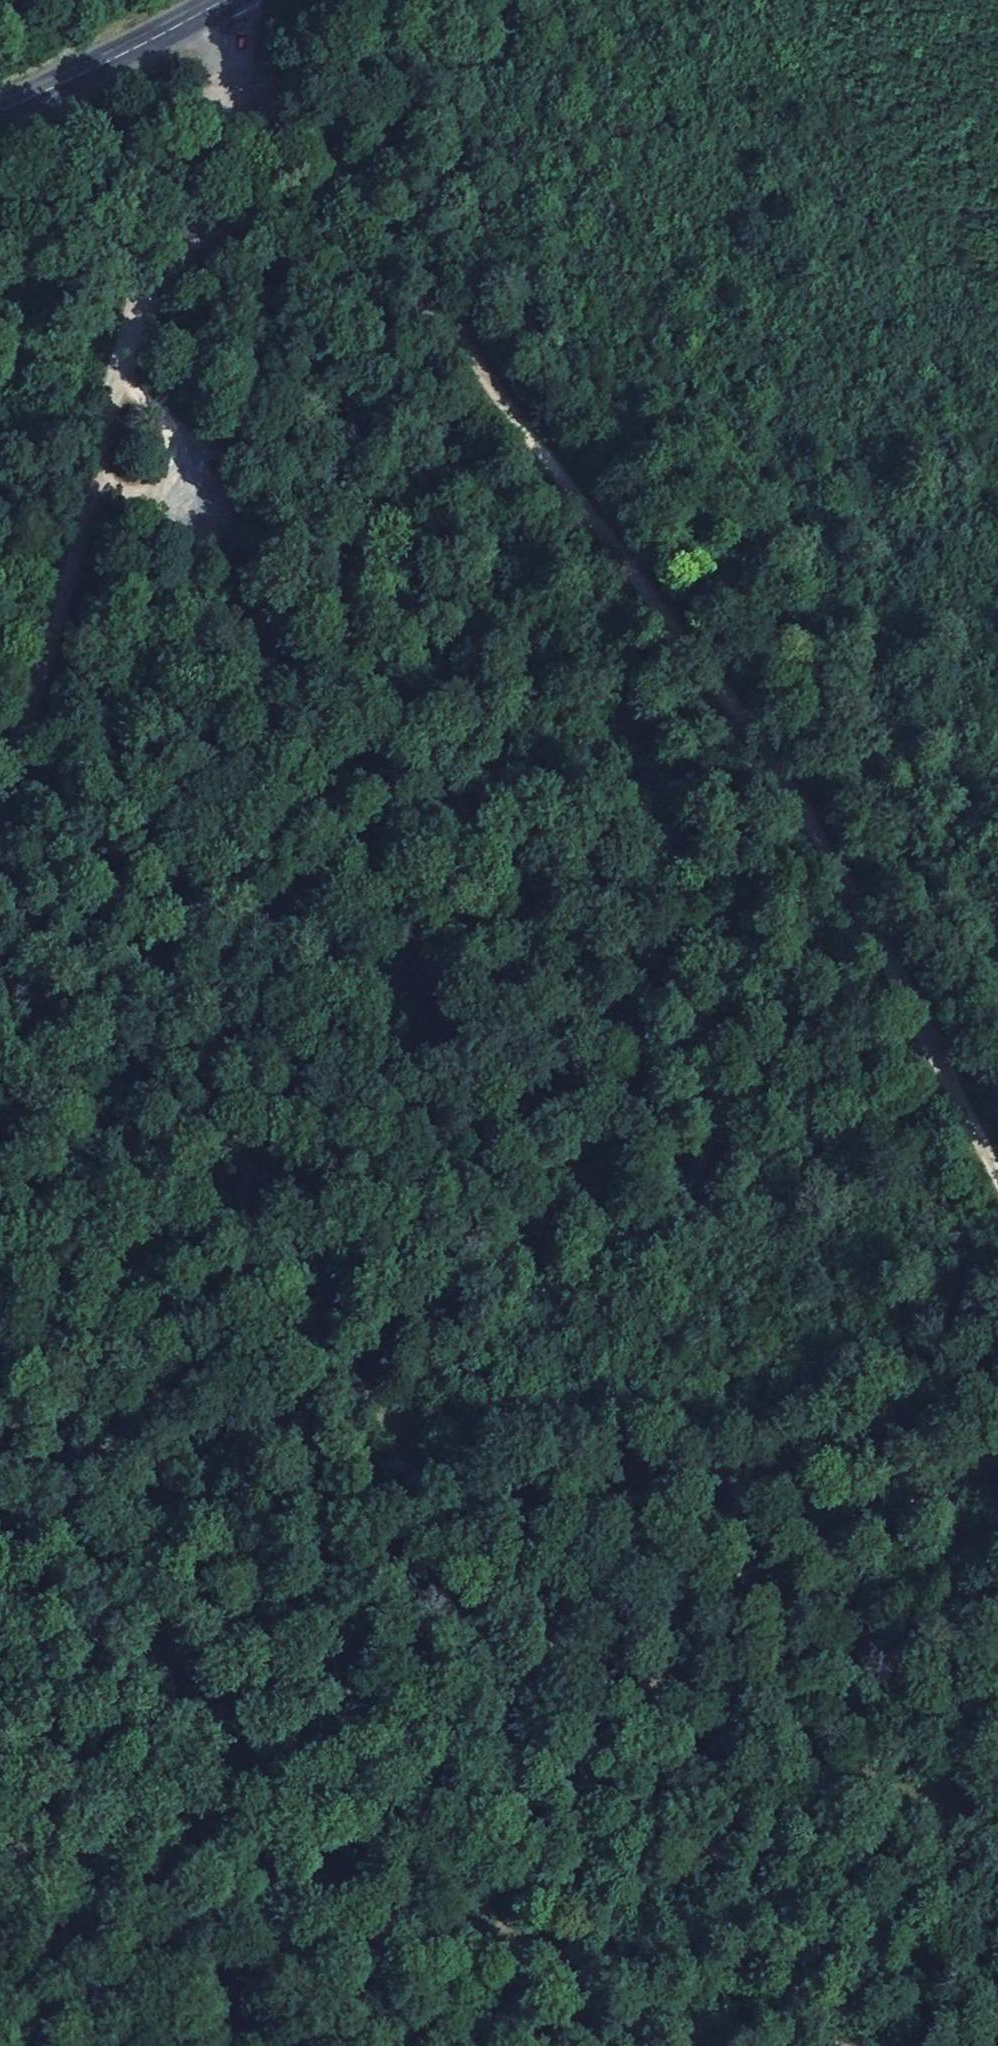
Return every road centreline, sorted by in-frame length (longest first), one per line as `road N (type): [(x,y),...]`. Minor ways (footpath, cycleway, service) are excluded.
road 1 (track): [(213,18),(258,54),(344,182),(545,447),(731,671),(829,827),(997,1159)]
road 2 (track): [(0,698),(213,18)]
road 3 (track): [(344,182),(370,164),(388,133),(578,0)]
road 4 (secondary): [(0,108),(244,0)]

